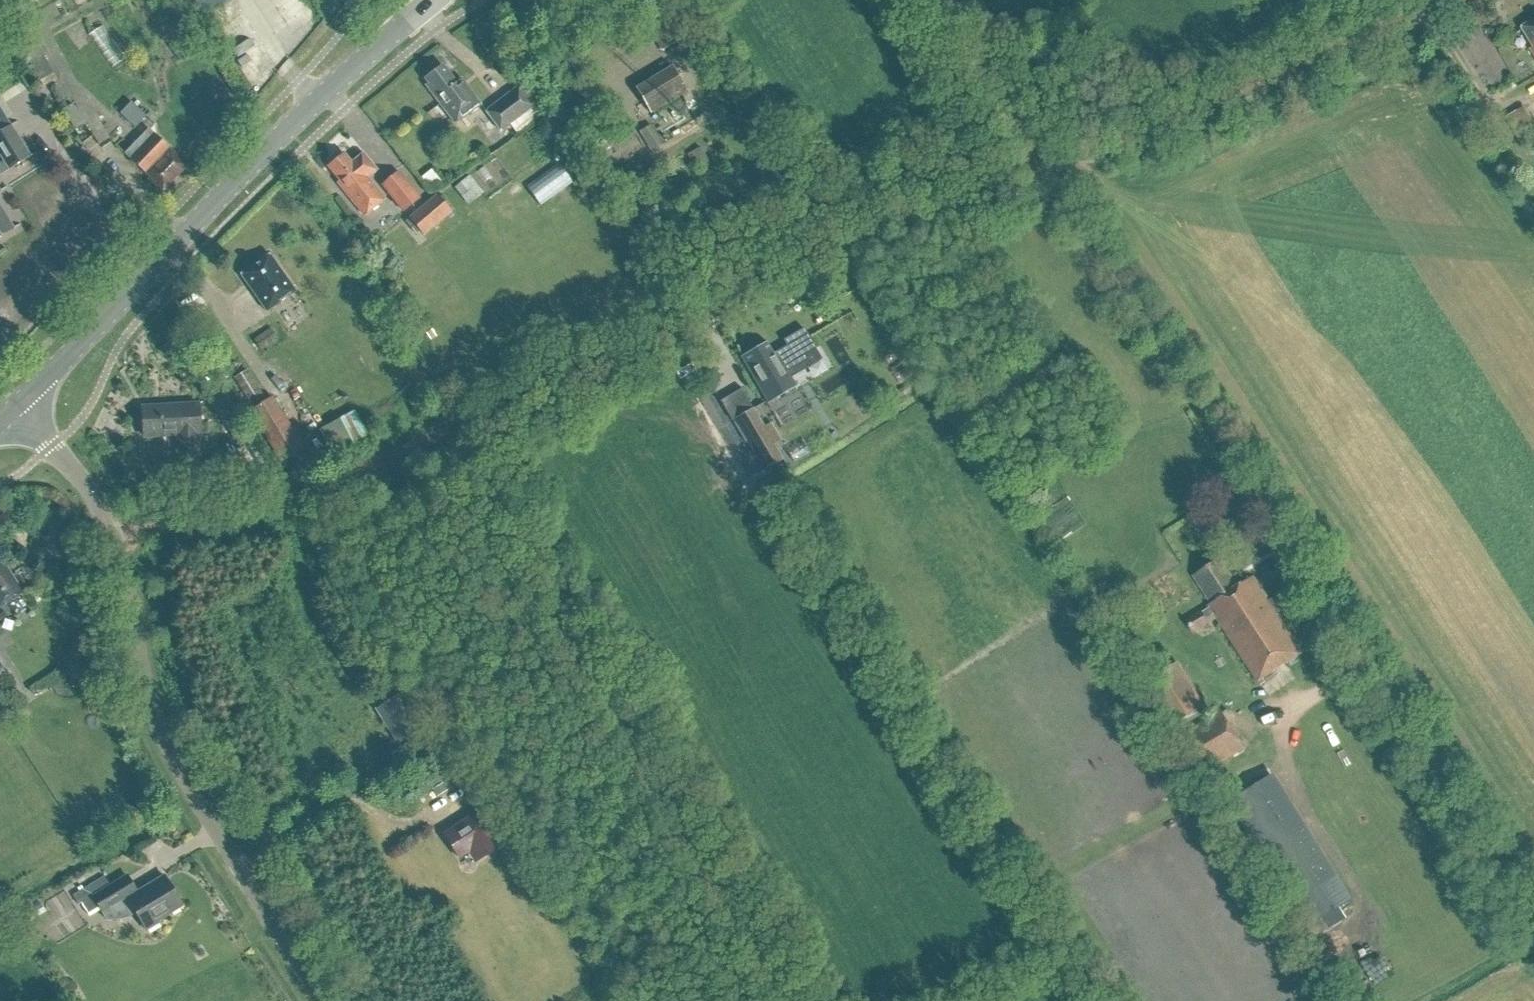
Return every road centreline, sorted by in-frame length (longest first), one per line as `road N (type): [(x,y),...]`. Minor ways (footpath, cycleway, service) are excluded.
road 1 (track): [(1434,0),(1124,137),(1046,162),(281,503),(118,538)]
road 2 (unclassified): [(317,1000),(204,829),(144,700),(109,518),(16,407)]
road 3 (track): [(948,0),(1288,524),(1291,553)]
road 4 (primary): [(16,407),(291,125),(433,0)]

